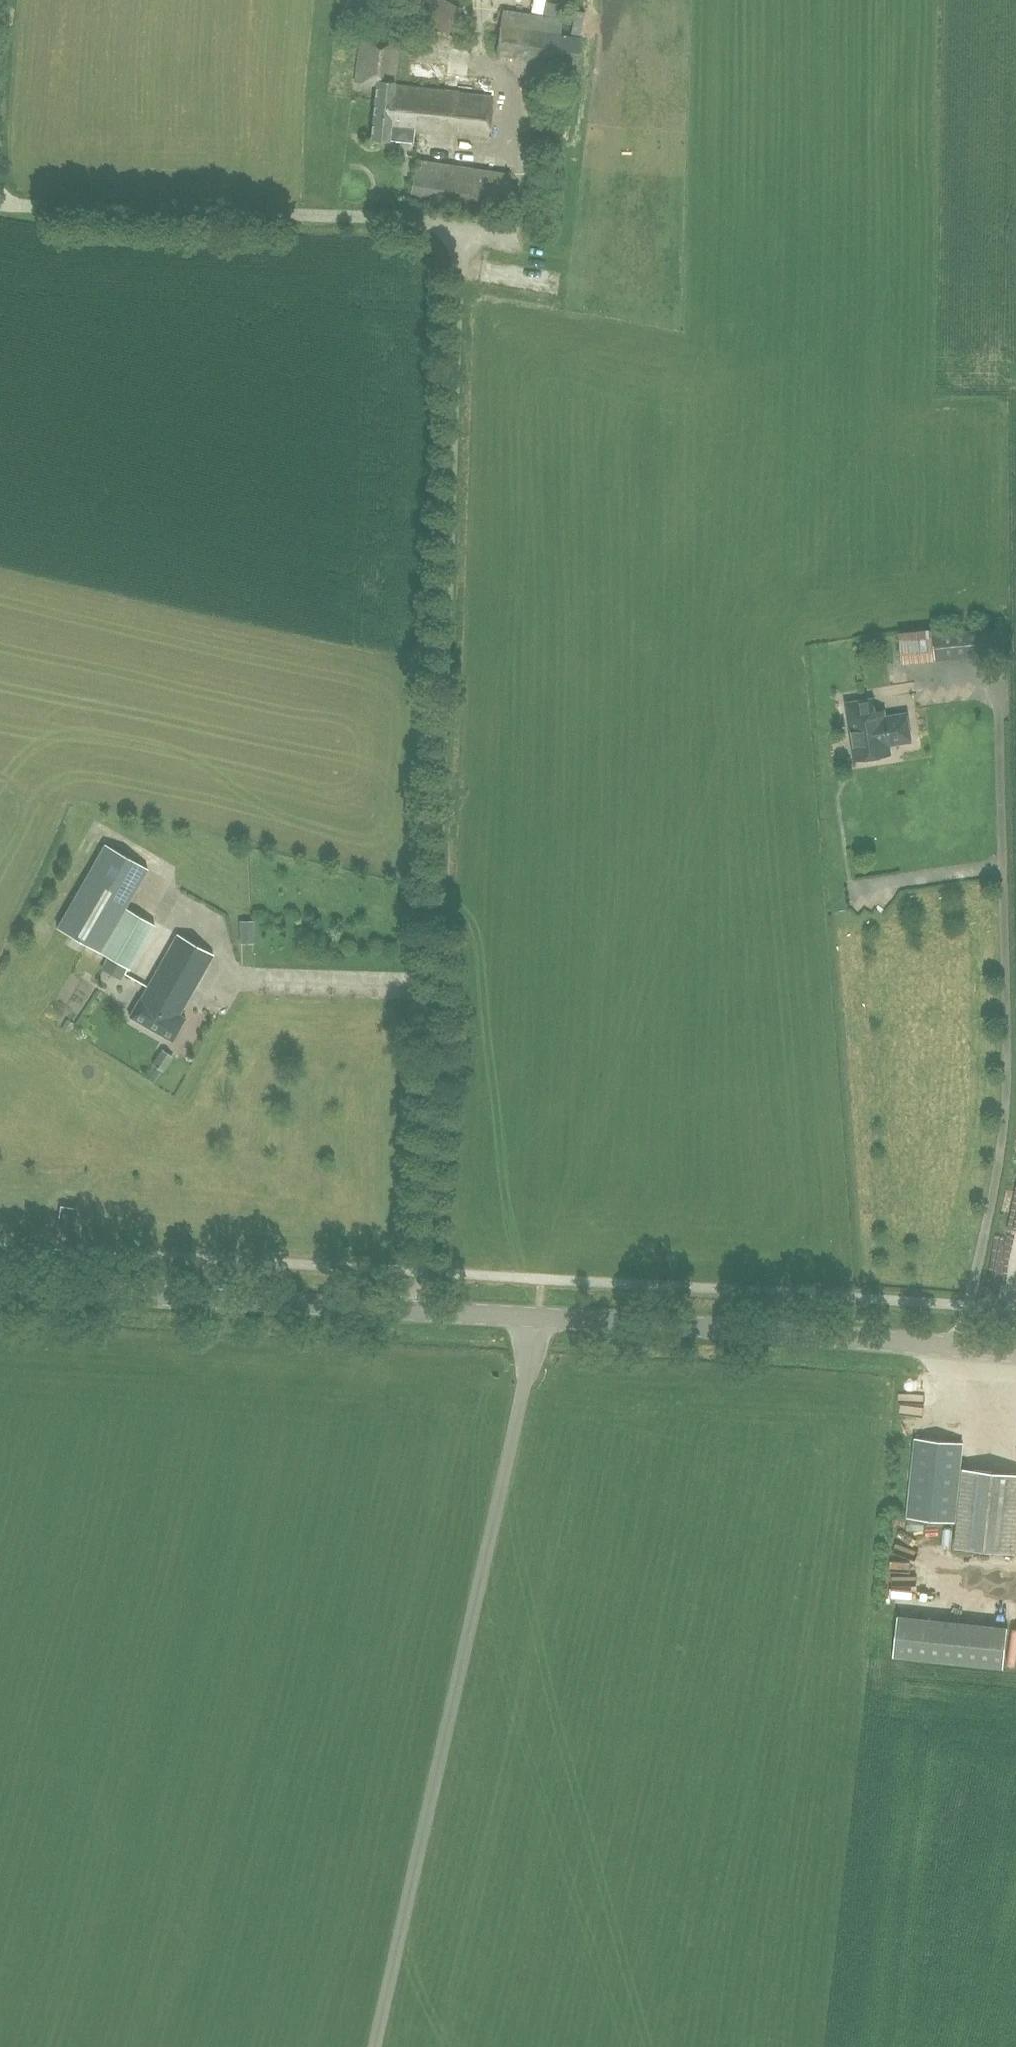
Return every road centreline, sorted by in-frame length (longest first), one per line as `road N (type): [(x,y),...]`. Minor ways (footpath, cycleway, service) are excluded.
road 1 (track): [(422,1273),(464,243),(430,221),(24,206),(0,198)]
road 2 (tertiary): [(1015,1348),(0,1287)]

